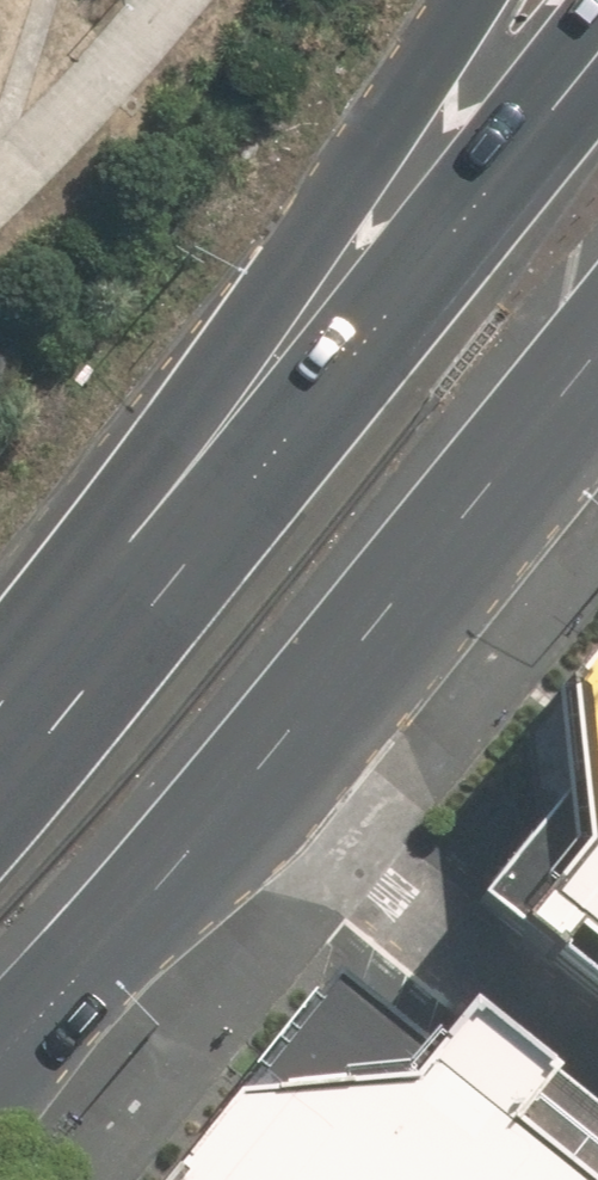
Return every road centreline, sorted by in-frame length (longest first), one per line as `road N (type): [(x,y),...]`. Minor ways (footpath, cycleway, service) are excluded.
road 1 (motorway): [(0,751),(118,629),(597,49)]
road 2 (motorway): [(0,649),(471,0)]
road 3 (trunk): [(597,352),(179,849)]
road 4 (trunk): [(179,849),(0,1089)]
road 5 (motorway): [(179,849),(0,1041)]

